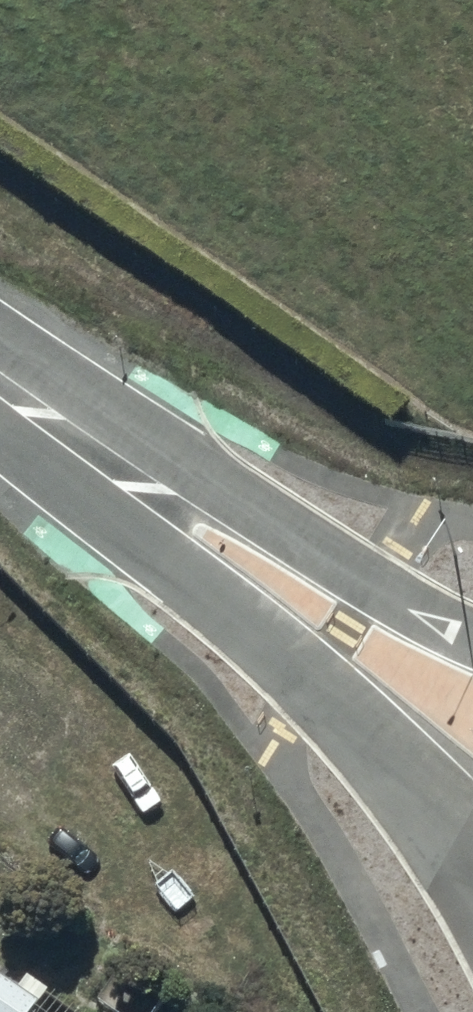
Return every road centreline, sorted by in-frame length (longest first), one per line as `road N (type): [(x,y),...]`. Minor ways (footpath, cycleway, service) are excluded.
road 1 (unclassified): [(472,836),(324,682),(199,583),(111,467)]
road 2 (unclassified): [(111,467),(240,507),(368,587),(472,638)]
road 3 (unclassified): [(0,387),(111,467)]

